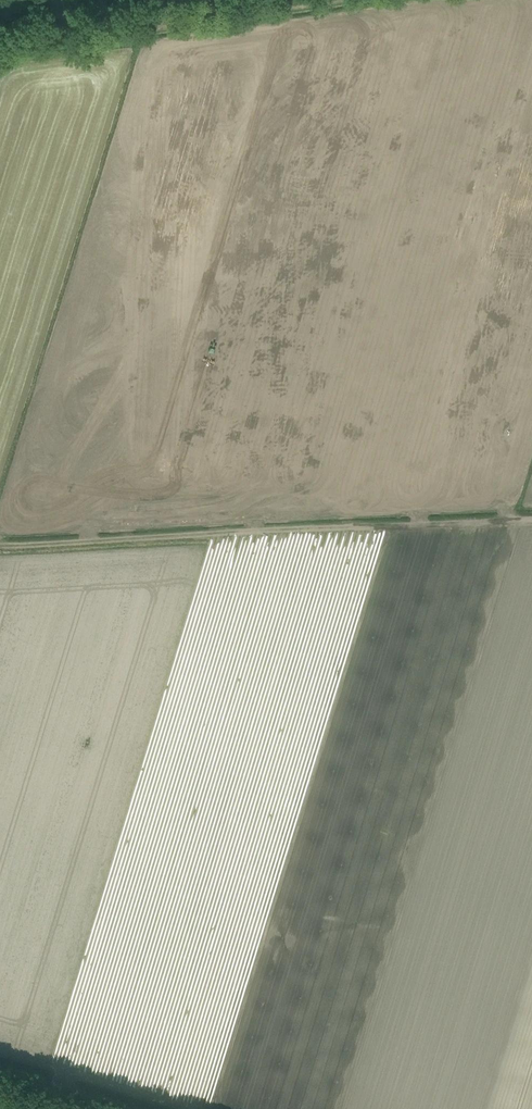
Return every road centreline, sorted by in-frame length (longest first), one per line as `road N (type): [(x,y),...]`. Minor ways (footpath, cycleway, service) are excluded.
road 1 (track): [(531,519),(0,546)]
road 2 (unclassified): [(135,1108),(0,1071)]

